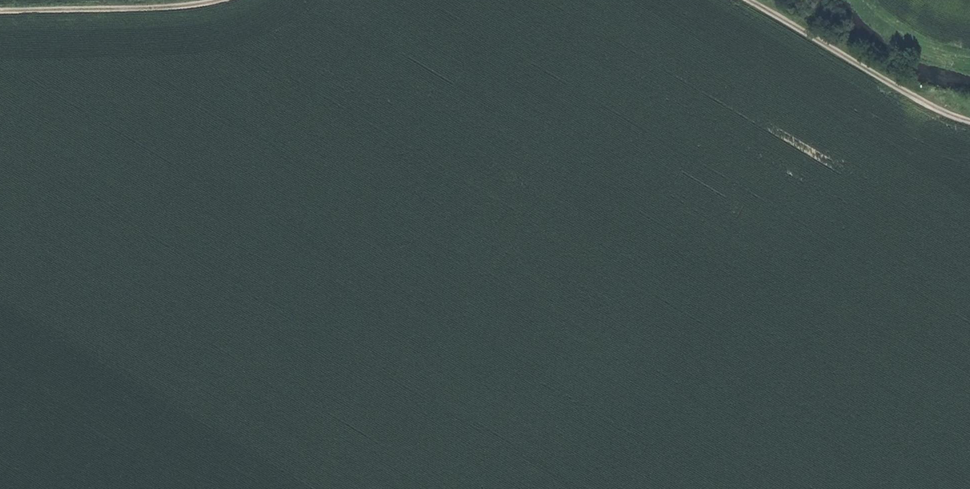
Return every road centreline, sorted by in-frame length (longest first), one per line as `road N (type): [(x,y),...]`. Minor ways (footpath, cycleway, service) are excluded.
road 1 (track): [(969,120),(950,116),(747,0)]
road 2 (track): [(228,0),(0,10)]

